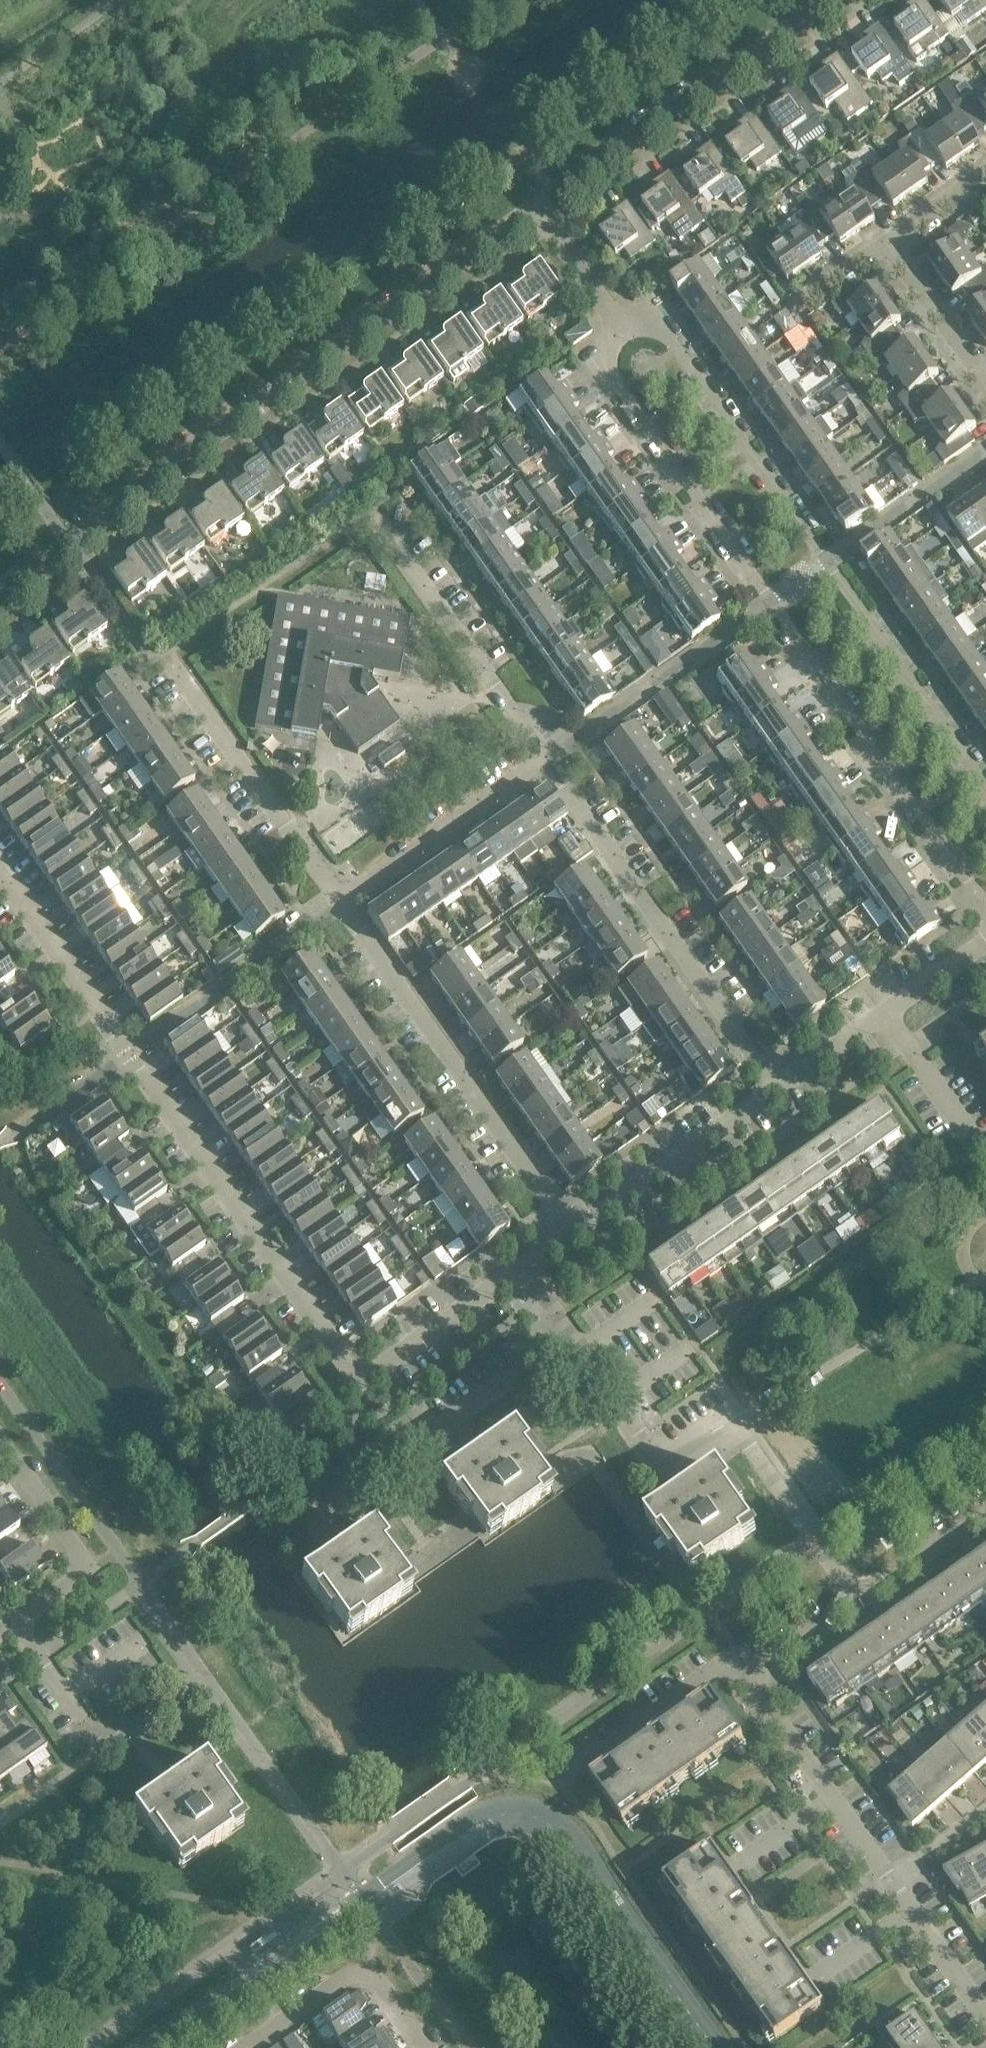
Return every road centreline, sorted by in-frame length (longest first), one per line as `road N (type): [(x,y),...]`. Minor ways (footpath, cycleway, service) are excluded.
road 1 (residential): [(342,1399),(128,1055),(0,874)]
road 2 (residential): [(69,544),(530,206)]
road 3 (residential): [(985,2016),(798,1751),(766,1685),(771,1663),(853,1601)]
road 4 (residential): [(853,1601),(742,1422),(661,1468),(567,1340)]
road 5 (residential): [(341,901),(163,656),(143,651),(69,544)]
road 6 (residential): [(564,1241),(390,998),(341,901)]
road 7 (residential): [(778,1084),(545,760)]
road 8 (residential): [(771,601),(985,907)]
road 9 (residential): [(530,206),(823,0)]
road 10 (residential): [(829,561),(656,322),(615,325)]
road 11 (residential): [(336,1537),(318,1509),(567,1340)]
road 12 (residential): [(615,325),(601,358),(771,601)]
road 13 (residential): [(545,760),(375,517)]
road 14 (residential): [(0,1637),(92,1567),(0,1437)]
road 15 (residential): [(985,785),(829,561)]
road 16 (residential): [(564,1241),(778,1084)]
road 17 (residential): [(778,1084),(985,936)]
road 18 (residential): [(341,901),(545,760)]
road 19 (residential): [(253,2047),(348,1979),(369,1978),(390,1992),(429,2047)]
road 20 (residential): [(342,1399),(520,1272)]
road 21 (residential): [(985,382),(888,240)]
road 22 (residential): [(853,1601),(985,1509)]
road 23 (residential): [(615,325),(530,206)]

